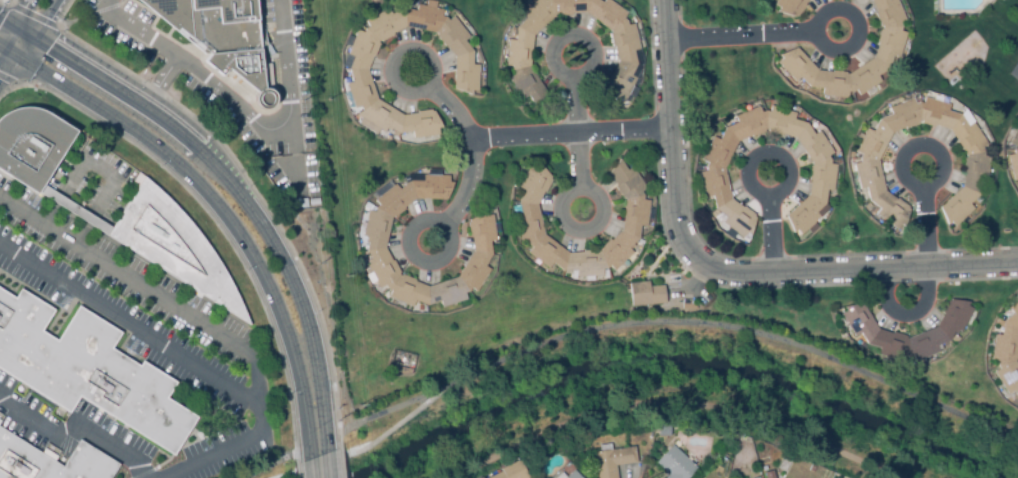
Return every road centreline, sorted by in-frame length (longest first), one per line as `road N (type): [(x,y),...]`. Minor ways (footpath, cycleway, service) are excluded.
road 1 (residential): [(1017,265),(730,279),(705,263),(676,210),(663,0)]
road 2 (secondary): [(0,26),(149,122),(205,173),(251,231),(280,281),(307,358),(321,434)]
road 3 (residential): [(669,128),(468,137)]
road 4 (residential): [(923,186),(923,305),(890,308),(881,270)]
road 5 (residential): [(442,224),(469,174),(468,137),(428,85)]
road 6 (residential): [(665,40),(816,31)]
road 7 (residential): [(399,51),(389,70),(395,85),(423,89),(434,72),(430,58),(420,49),(399,51)]
road 8 (residential): [(577,231),(602,219),(599,197),(587,189),(567,193),(560,204),(564,224),(577,231)]
road 9 (residential): [(777,154),(756,156),(747,167),(747,181),(762,195),(777,194),(790,178),(777,154)]
road 10 (residential): [(425,262),(445,256),(451,243),(436,221),(416,224),(408,236),(413,256),(425,262)]
road 11 (residential): [(579,34),(564,34),(551,51),(565,74),(593,61),(590,42),(579,34)]
road 12 (residential): [(856,23),(847,12),(829,12),(819,20),(818,38),(841,51),(857,37),(856,23)]
road 13 (residential): [(940,162),(933,151),(914,149),(902,169),(923,186),(935,181),(940,162)]

